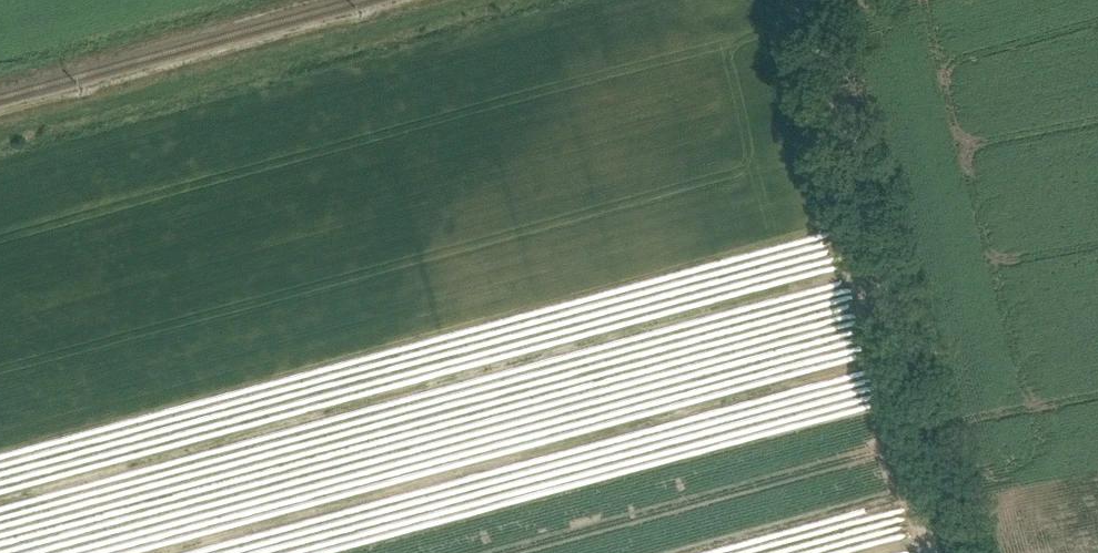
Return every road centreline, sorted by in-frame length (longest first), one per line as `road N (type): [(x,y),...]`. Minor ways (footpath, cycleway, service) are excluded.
road 1 (tertiary): [(965,552),(818,0)]

